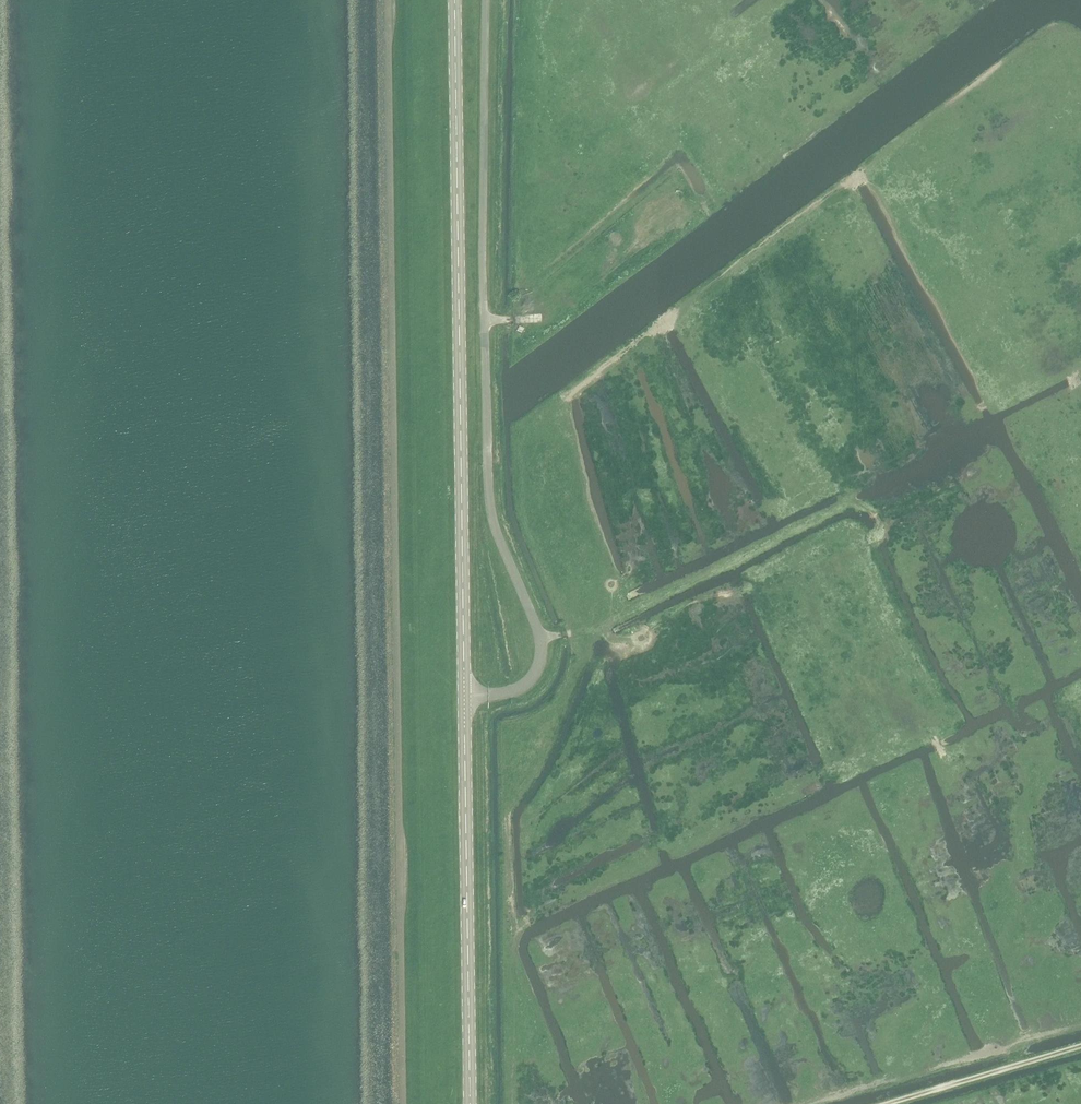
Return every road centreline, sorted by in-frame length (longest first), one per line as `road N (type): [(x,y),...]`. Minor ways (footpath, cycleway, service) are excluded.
road 1 (unclassified): [(465,693),(520,688),(540,665),(543,647),(491,508),(485,269),(490,0)]
road 2 (tertiary): [(465,693),(456,0)]
road 3 (tertiary): [(472,1103),(465,693)]
road 4 (unclassified): [(889,1103),(1080,1045)]

